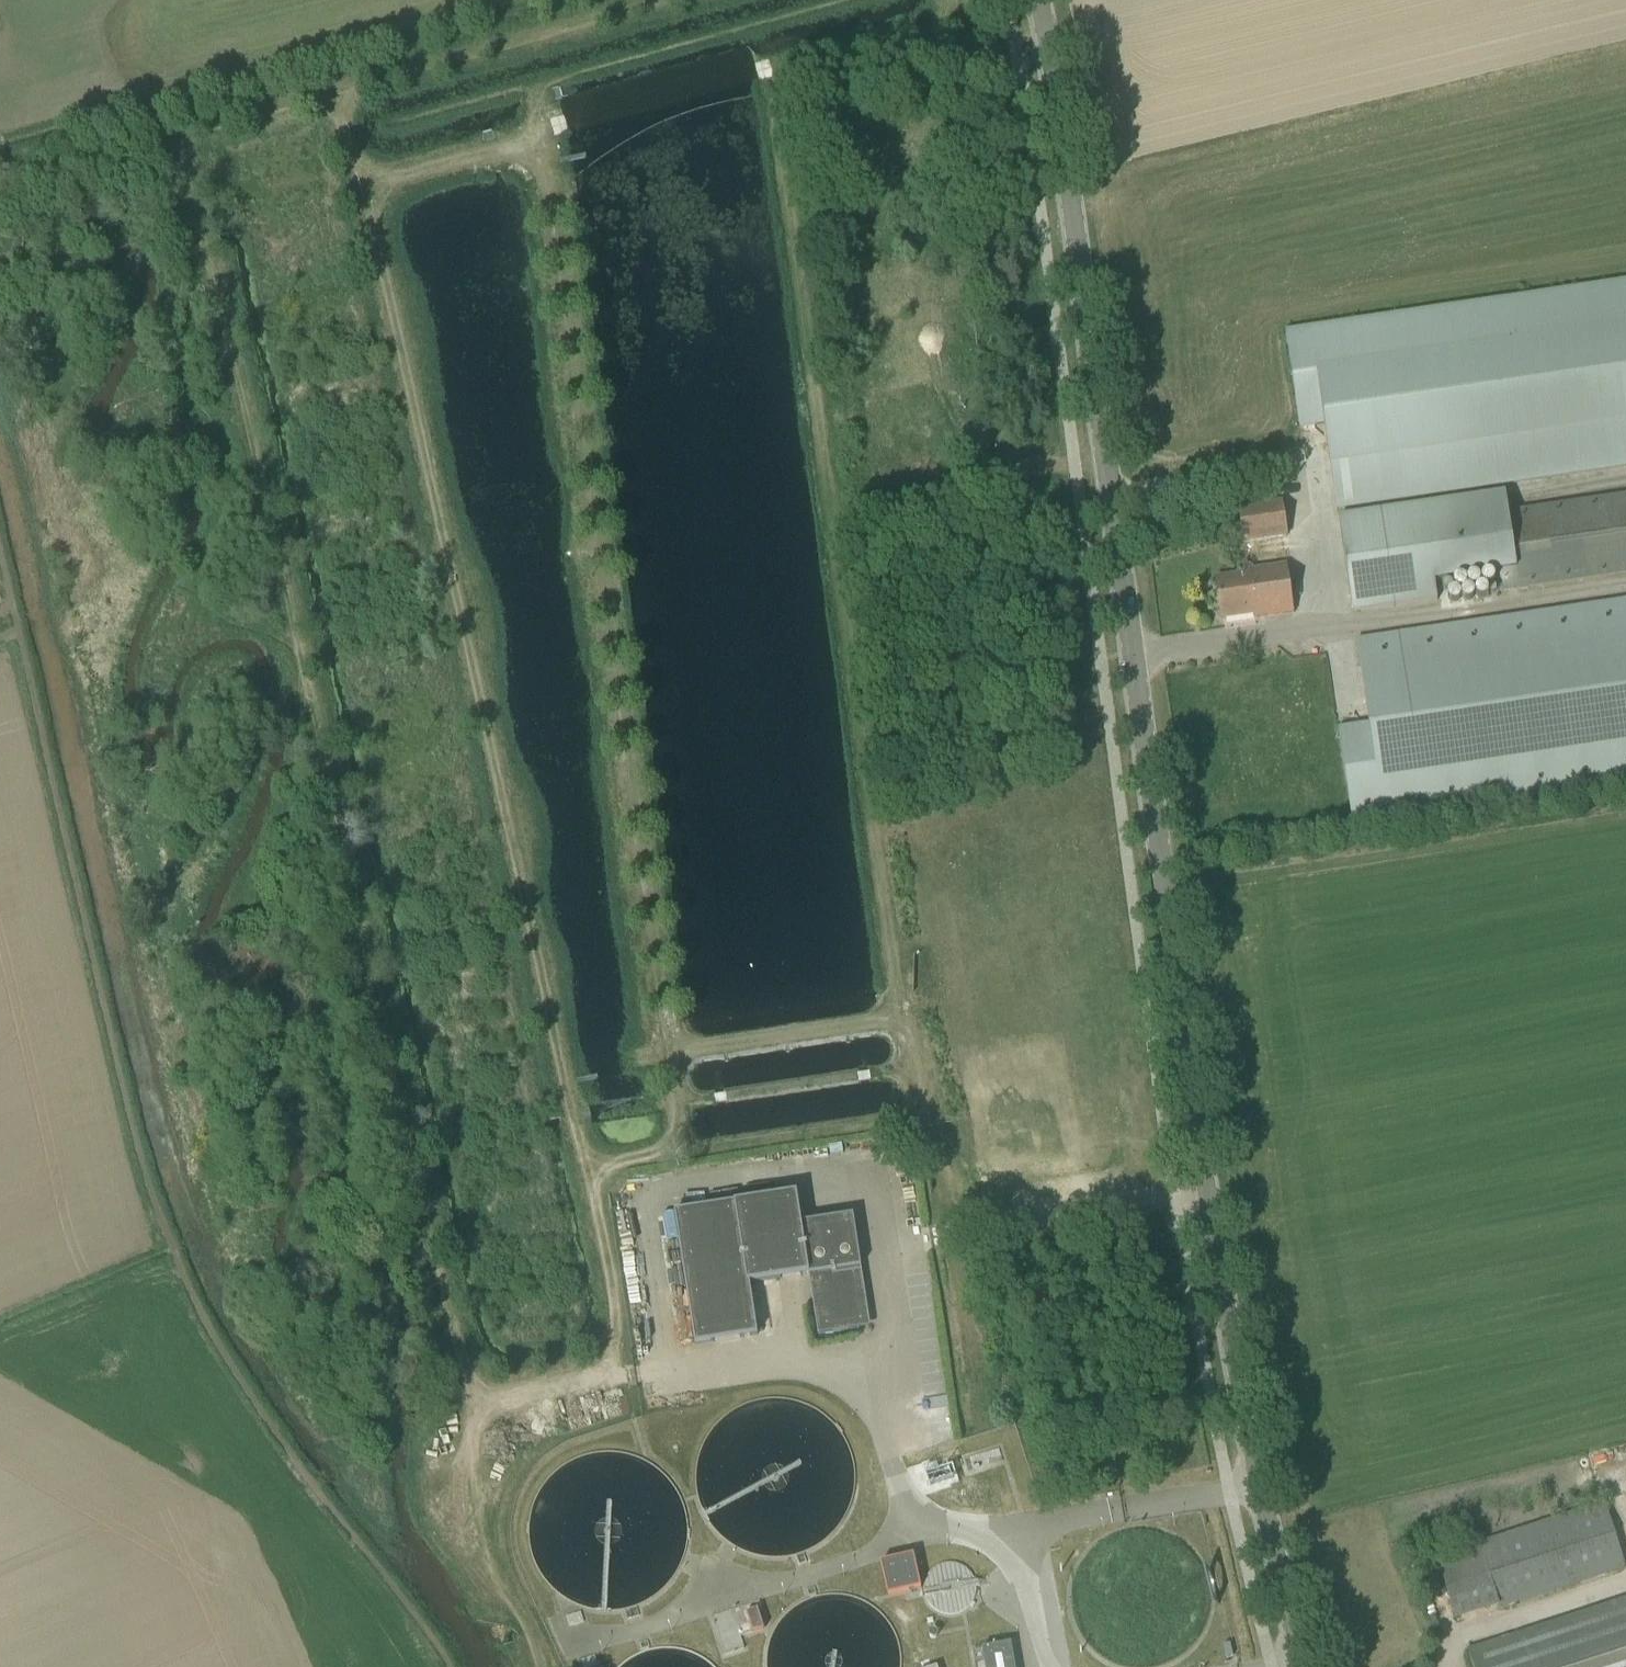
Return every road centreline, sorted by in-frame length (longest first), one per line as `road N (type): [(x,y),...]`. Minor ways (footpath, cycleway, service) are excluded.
road 1 (tertiary): [(1306,1666),(1234,1350),(1195,1126),(1047,0)]

